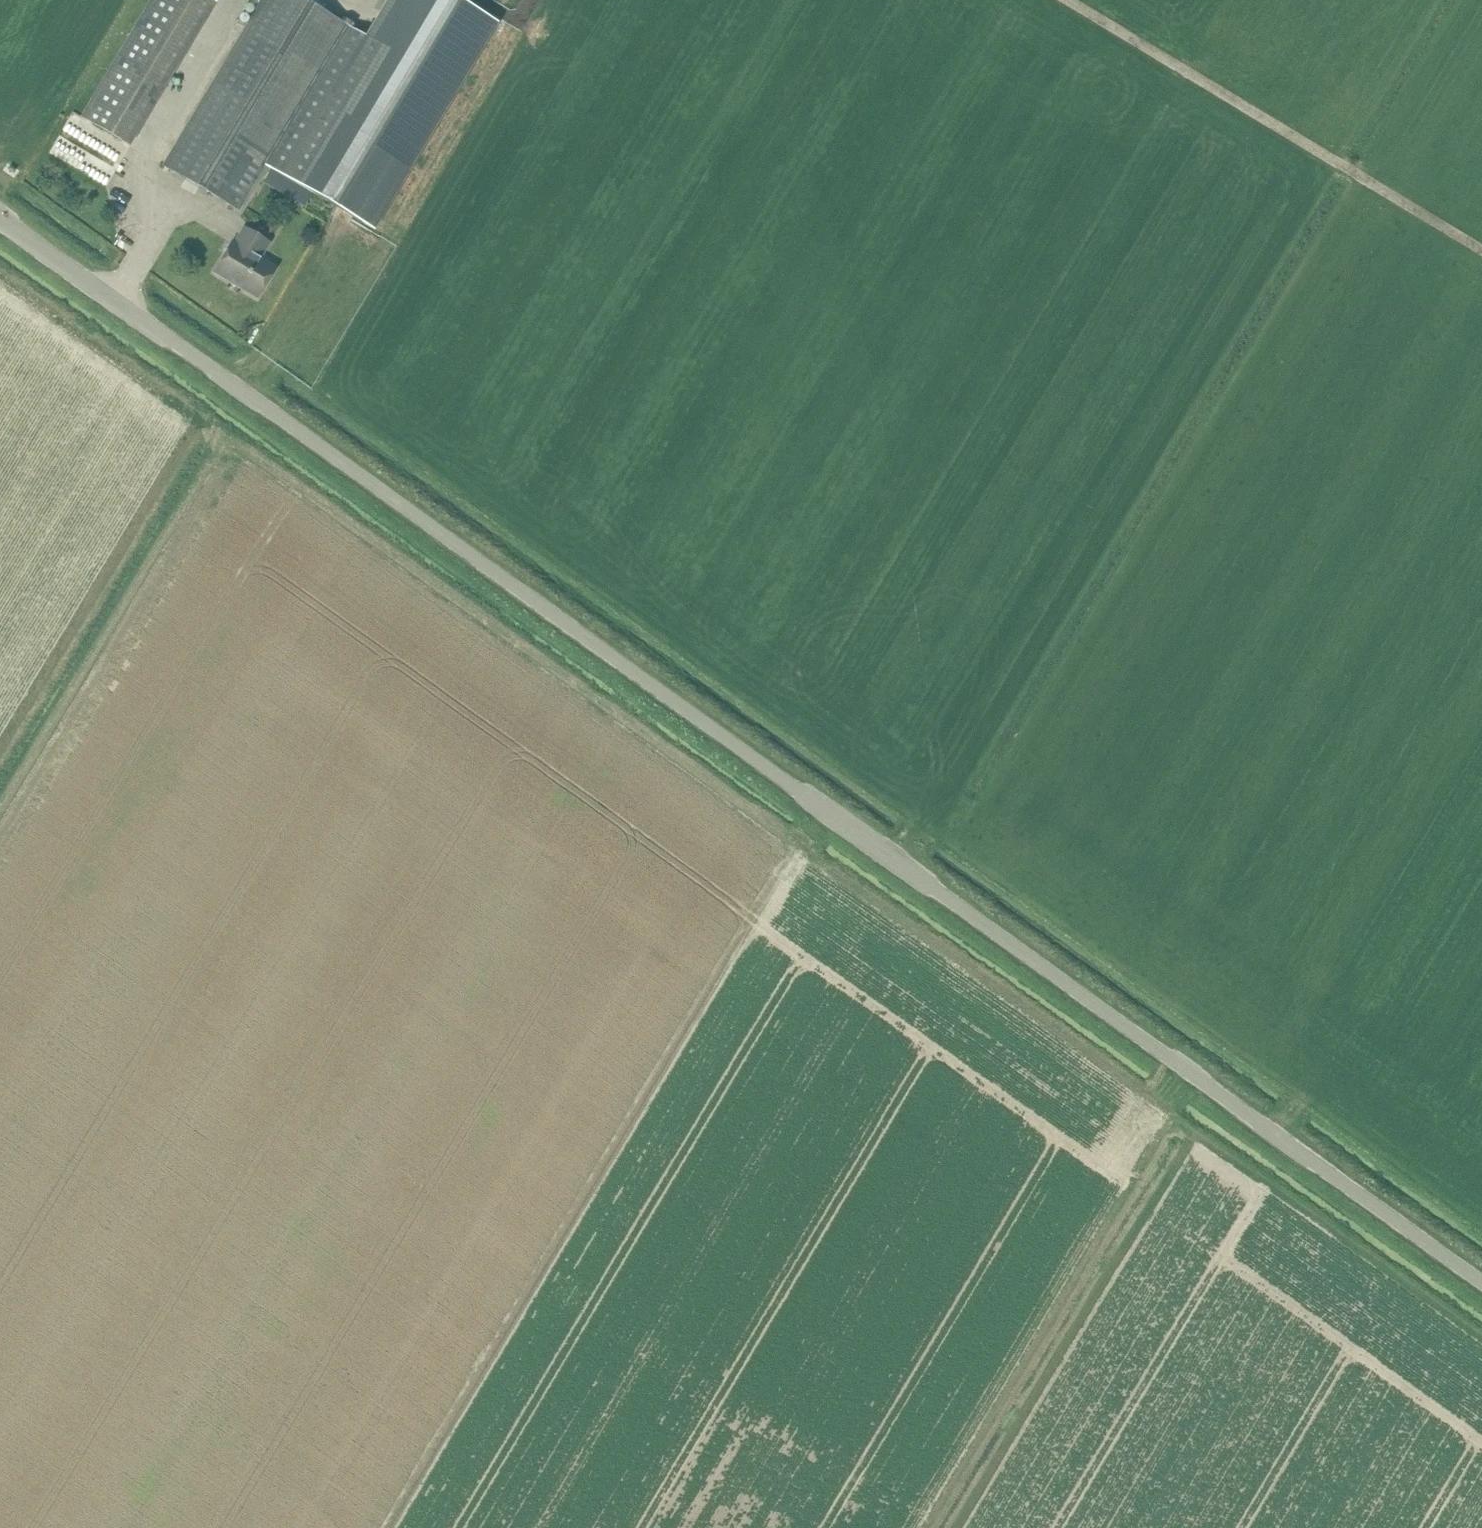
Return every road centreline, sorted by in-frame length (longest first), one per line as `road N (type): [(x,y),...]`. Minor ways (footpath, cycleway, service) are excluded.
road 1 (unclassified): [(1481,1280),(0,210)]

